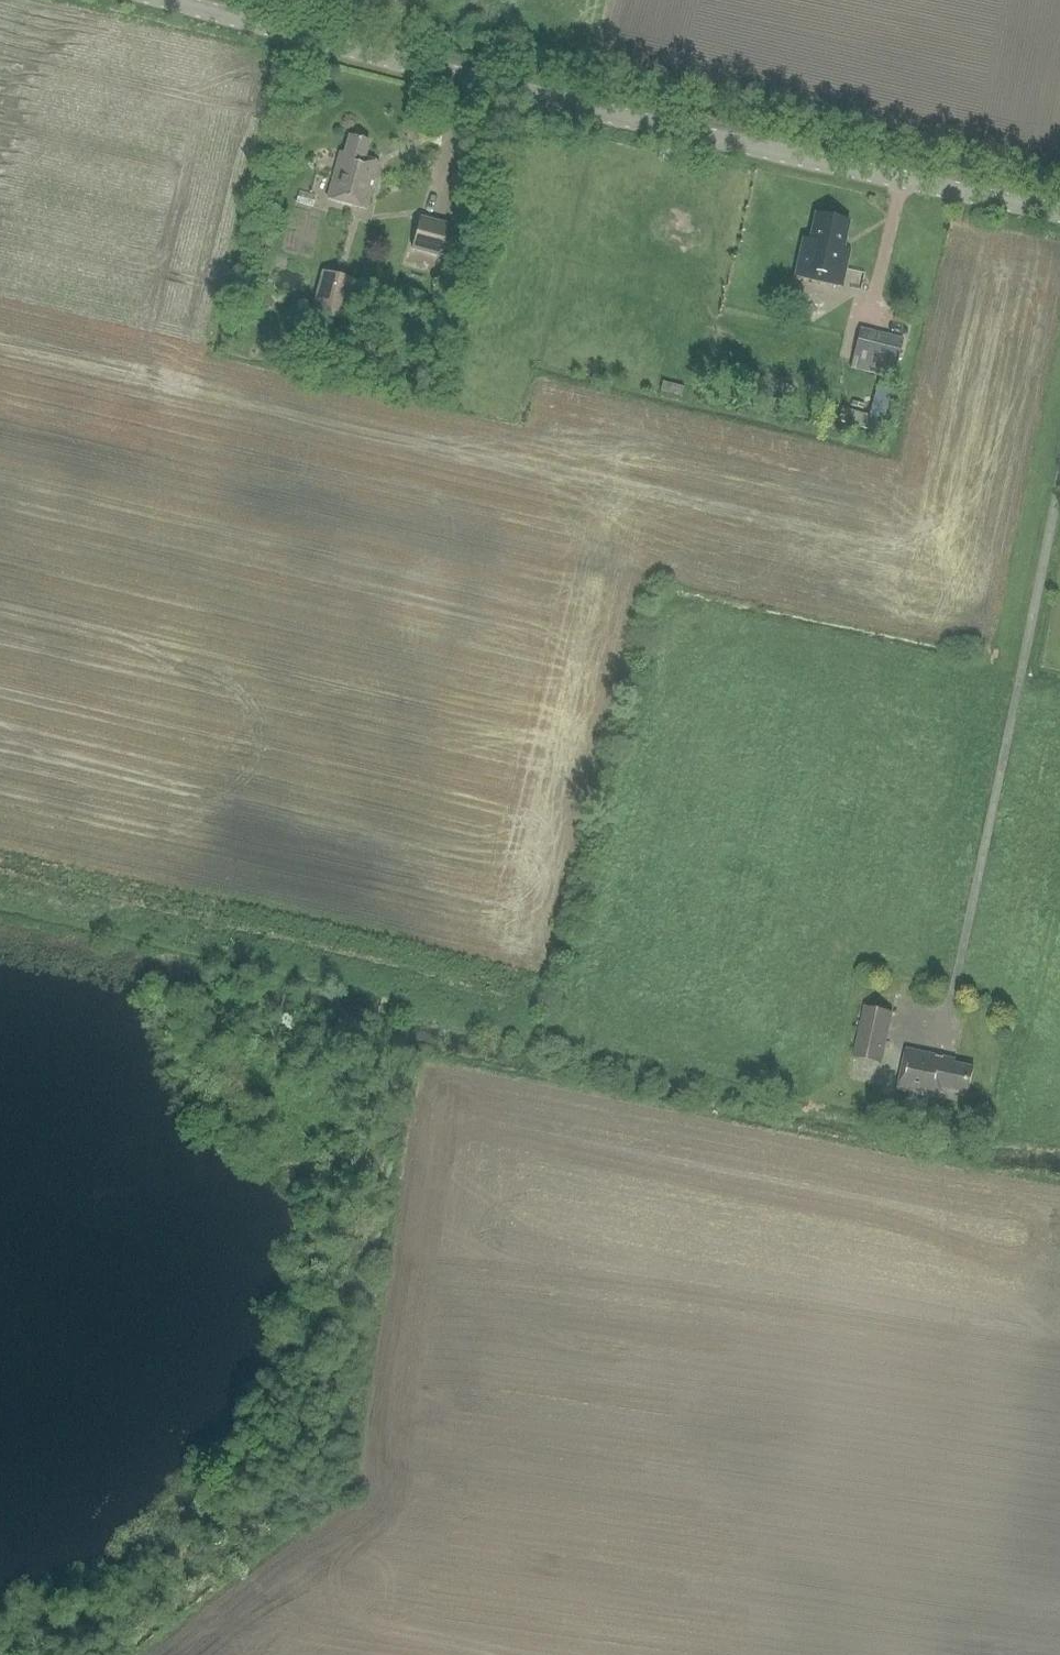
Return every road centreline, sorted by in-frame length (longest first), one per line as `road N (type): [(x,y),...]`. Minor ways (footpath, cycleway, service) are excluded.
road 1 (tertiary): [(1059,213),(599,109),(171,0)]

